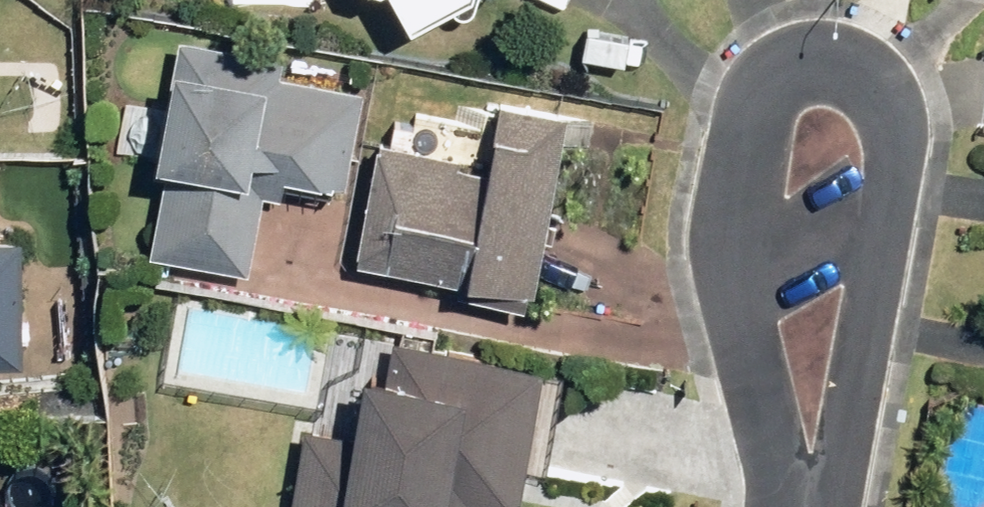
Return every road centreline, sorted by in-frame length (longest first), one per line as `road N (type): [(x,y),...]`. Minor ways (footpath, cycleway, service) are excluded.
road 1 (residential): [(788,506),(743,256),(758,124),(785,74),(828,64),(872,86),(889,121),(886,167)]
road 2 (residential): [(886,167),(808,506)]

